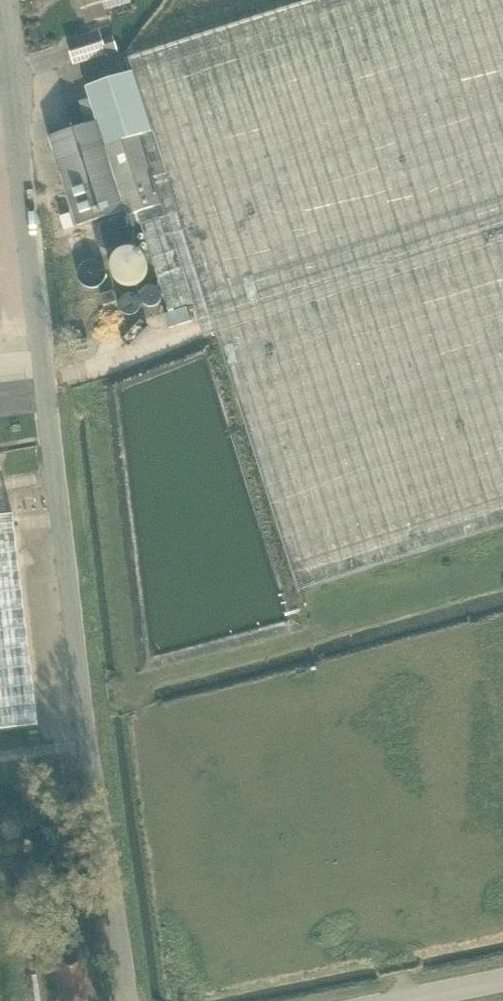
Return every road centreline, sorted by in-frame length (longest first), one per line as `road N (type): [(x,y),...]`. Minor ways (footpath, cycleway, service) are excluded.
road 1 (unclassified): [(1,0),(88,773),(124,1000)]

